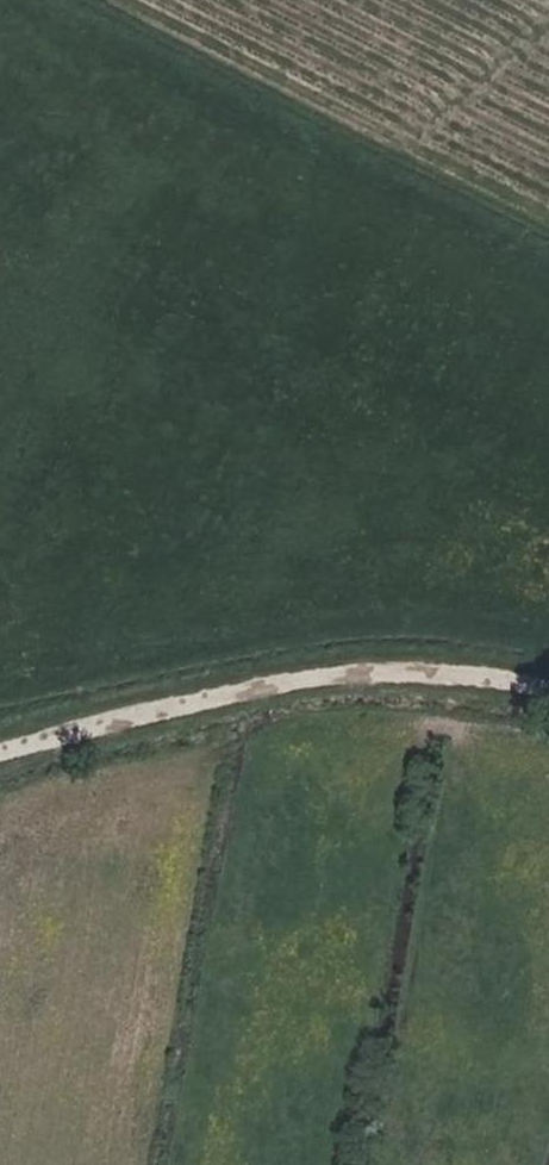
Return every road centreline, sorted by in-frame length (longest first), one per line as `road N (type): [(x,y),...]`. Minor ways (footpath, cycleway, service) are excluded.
road 1 (track): [(0,755),(151,711),(361,674),(548,691)]

